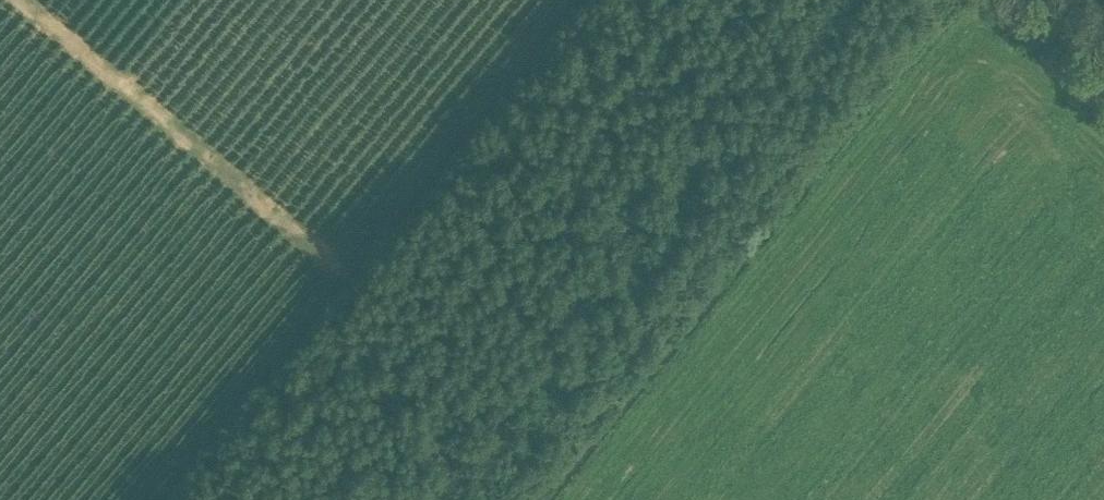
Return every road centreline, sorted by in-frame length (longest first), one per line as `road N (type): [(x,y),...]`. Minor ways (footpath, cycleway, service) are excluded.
road 1 (track): [(784,0),(615,273),(451,463),(408,499)]

